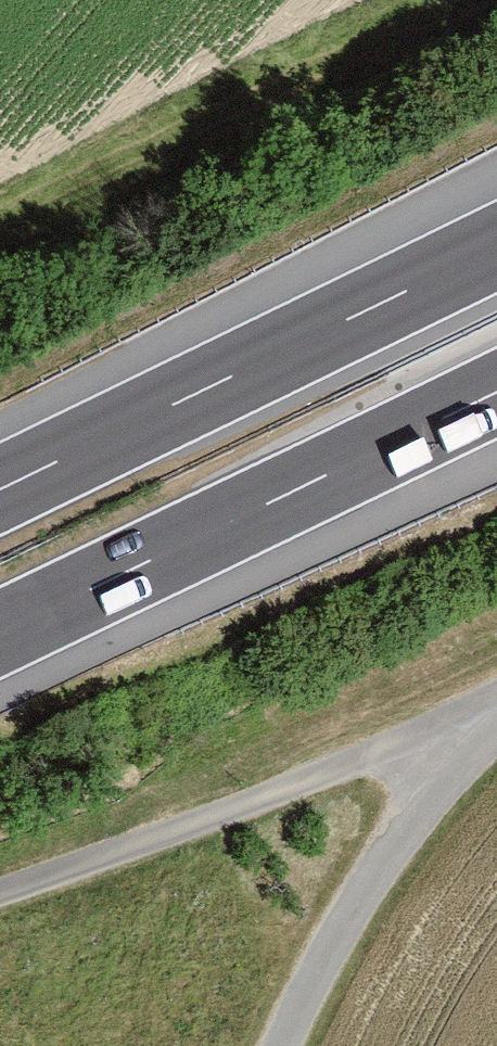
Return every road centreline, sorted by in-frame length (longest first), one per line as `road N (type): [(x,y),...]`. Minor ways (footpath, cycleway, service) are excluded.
road 1 (motorway): [(0,634),(496,392)]
road 2 (motorway): [(496,247),(0,488)]
road 3 (unclassified): [(277,1045),(432,732),(496,694)]

